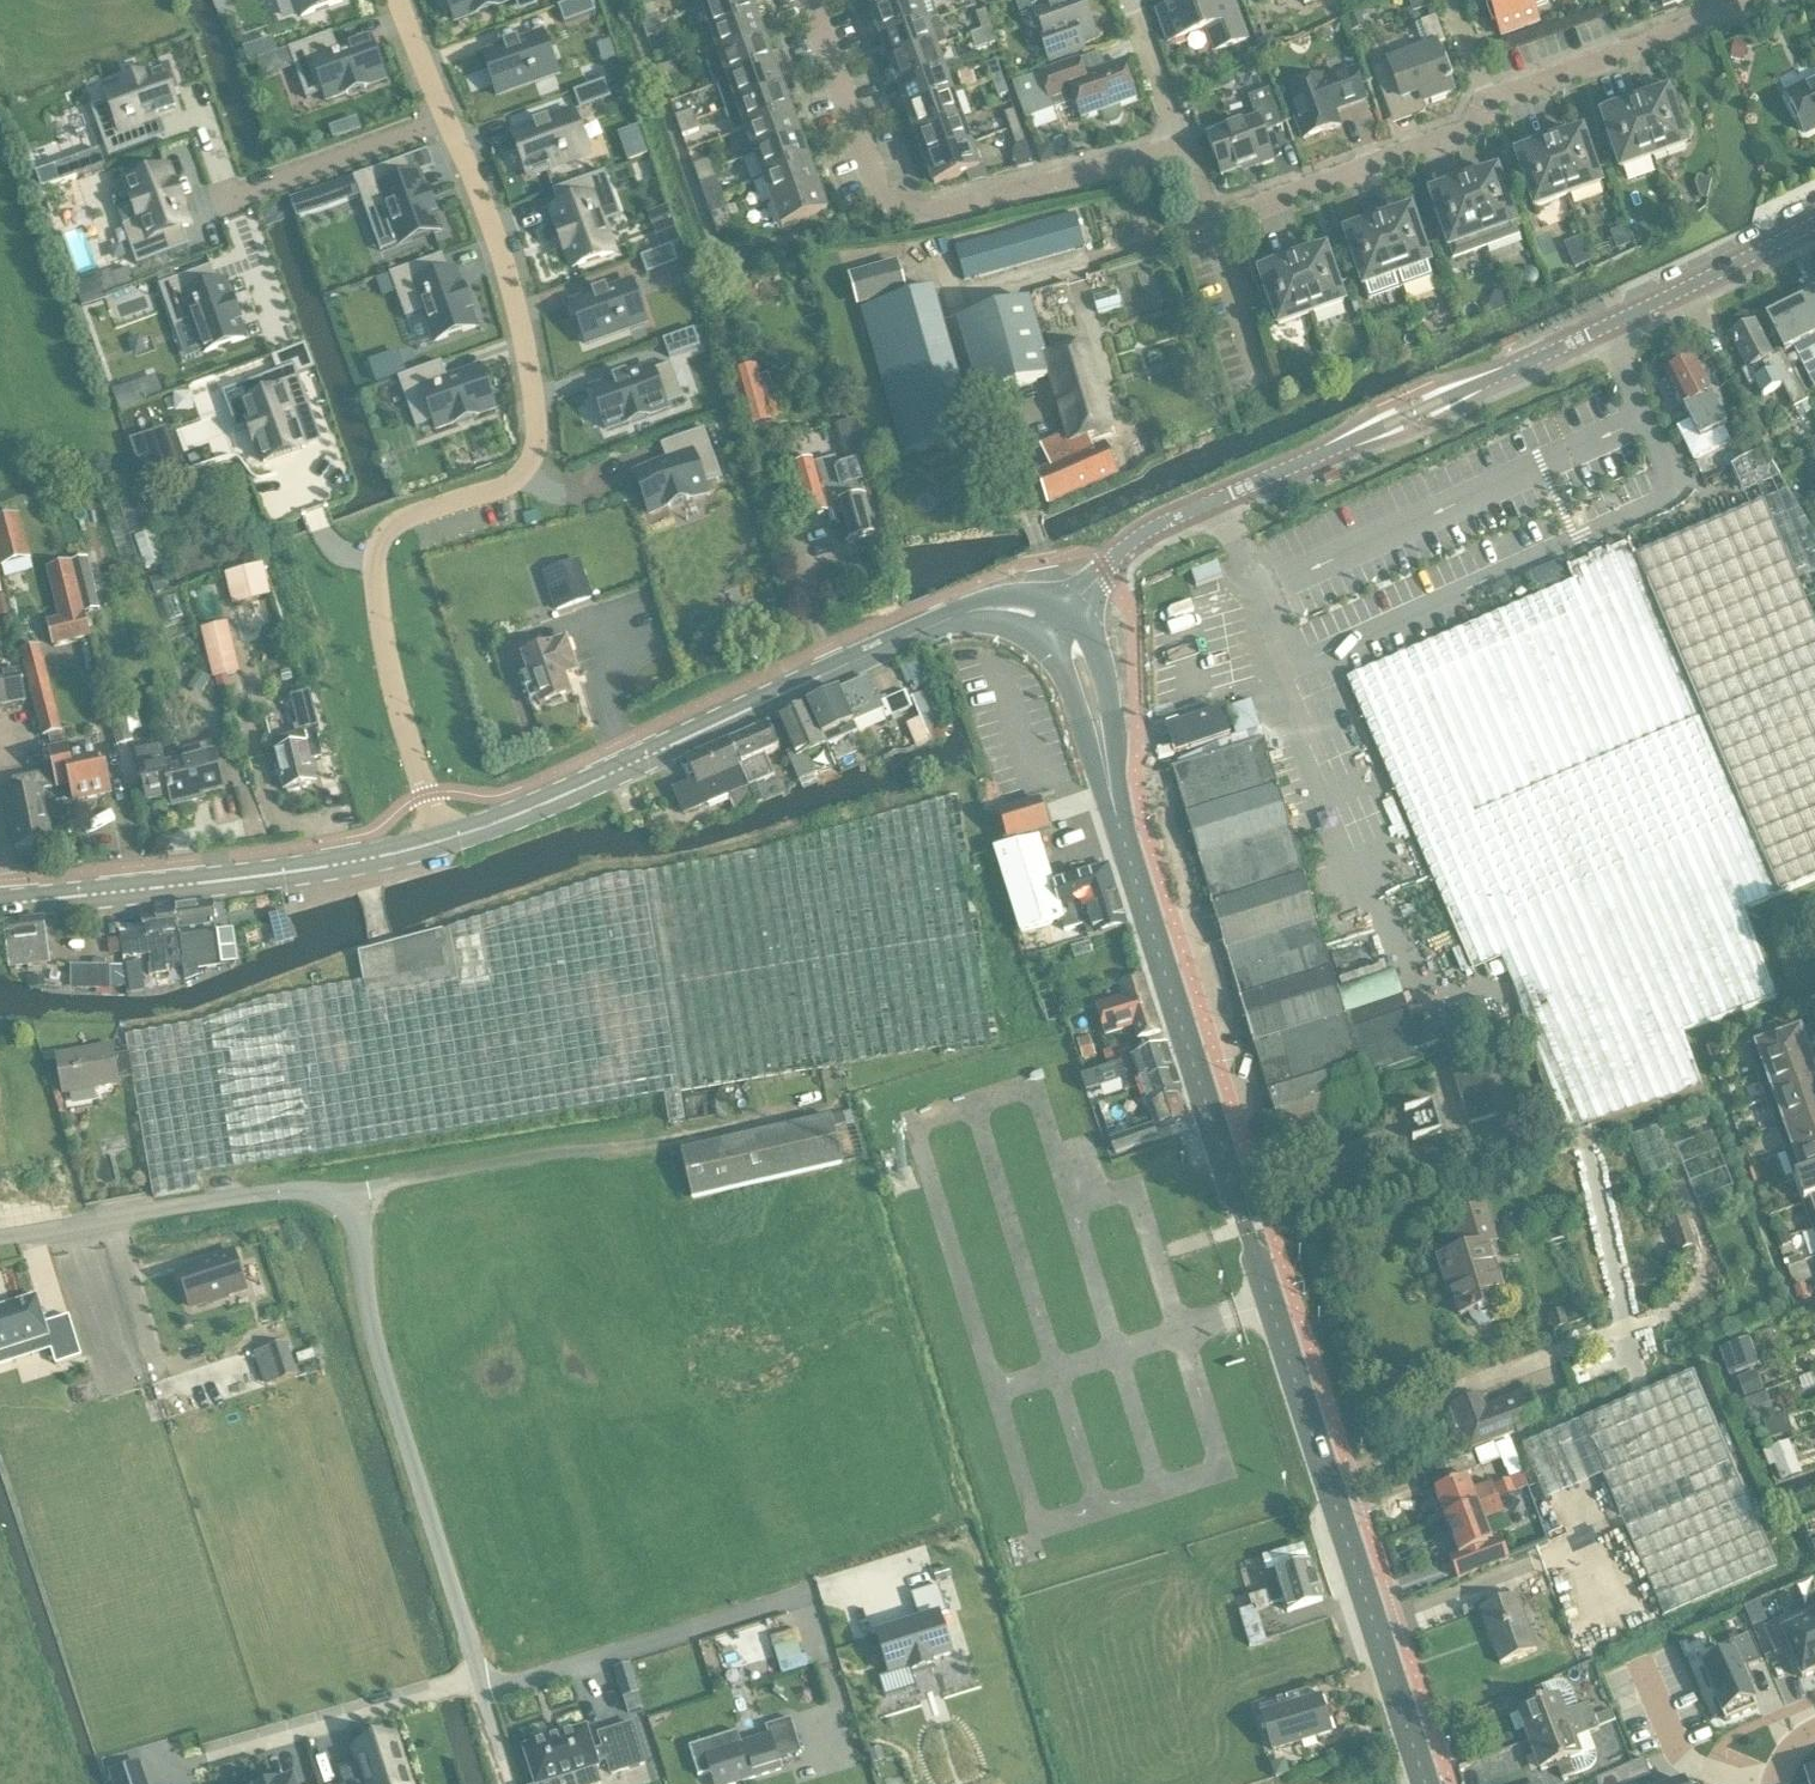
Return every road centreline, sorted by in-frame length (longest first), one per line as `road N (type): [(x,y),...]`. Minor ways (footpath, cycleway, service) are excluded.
road 1 (tertiary): [(1425,1783),(1104,761)]
road 2 (unclassified): [(1059,632),(1103,567),(1166,520),(1523,364),(1814,219)]
road 3 (residential): [(449,119),(522,305),(544,424),(536,459),(523,473),(398,522),(379,549),(392,686),(441,841)]
road 4 (tertiary): [(441,841),(545,804),(972,610),(1000,607),(1059,632)]
road 5 (residential): [(1182,152),(929,217),(893,205),(879,199),(808,0)]
road 6 (unclassified): [(481,1687),(364,1301),(349,1194)]
road 7 (tertiary): [(0,909),(244,880),(441,841)]
road 8 (unclassified): [(0,1235),(285,1188),(349,1194)]
road 9 (residential): [(481,1687),(516,1686),(811,1594)]
road 10 (residential): [(1211,224),(1481,134),(1494,95)]
road 11 (unclassified): [(349,1194),(667,1139)]
road 12 (residential): [(1494,95),(1758,0)]
road 13 (residential): [(214,1760),(481,1687)]
road 14 (residential): [(222,201),(449,119)]
road 15 (residential): [(1182,152),(1131,0)]
road 16 (tertiary): [(1104,761),(1110,725),(1099,659),(1059,632)]
road 17 (residential): [(1250,370),(1211,224)]
road 18 (tertiary): [(1059,632),(1084,730),(1104,761)]
road 19 (residential): [(399,0),(449,119)]

